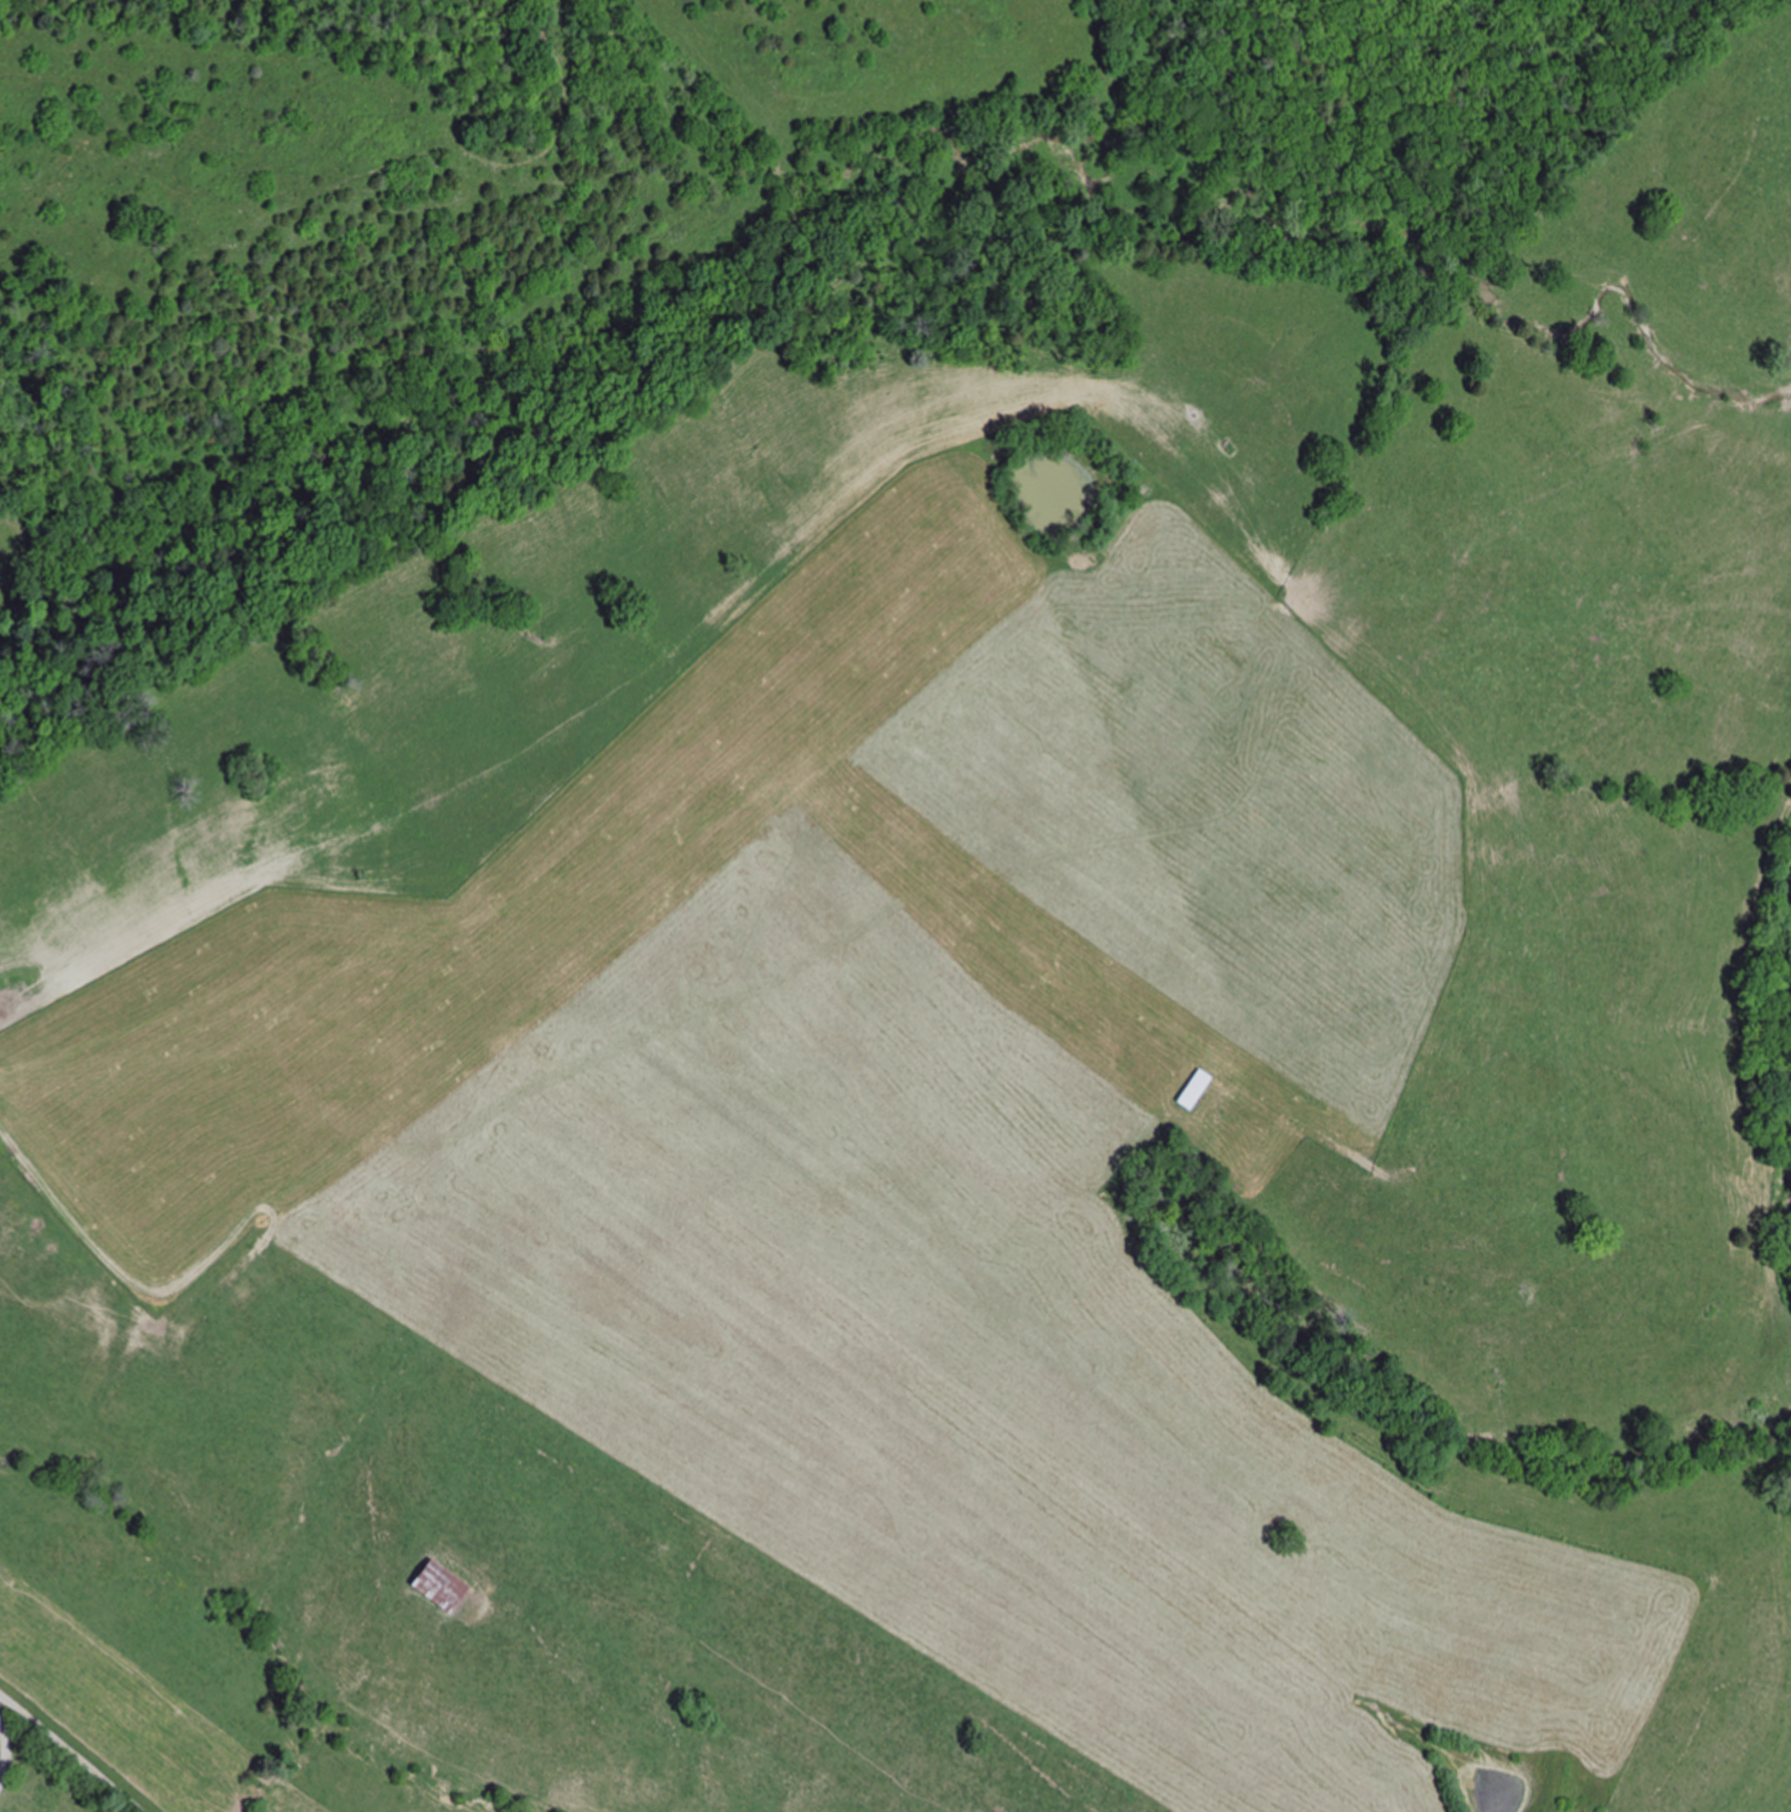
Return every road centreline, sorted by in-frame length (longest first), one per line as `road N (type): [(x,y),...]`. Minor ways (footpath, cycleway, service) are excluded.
road 1 (residential): [(138,1811),(0,1703)]

